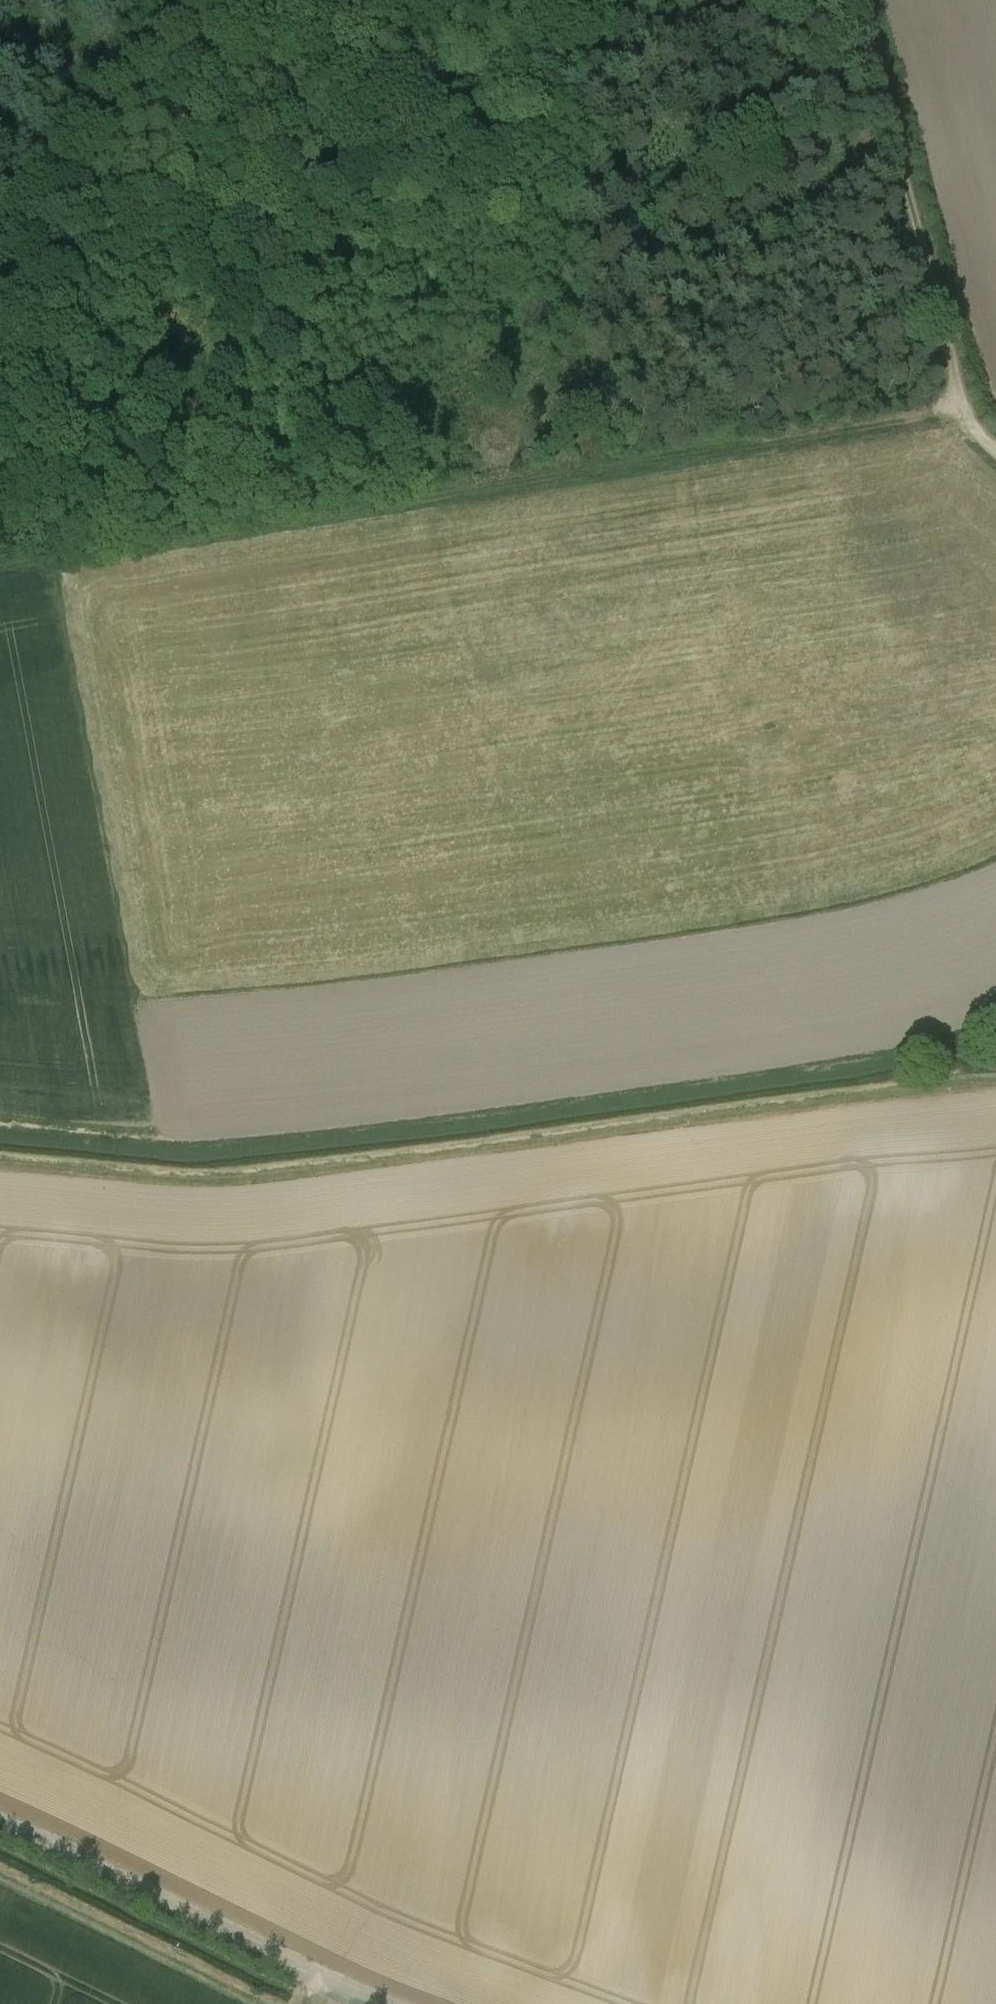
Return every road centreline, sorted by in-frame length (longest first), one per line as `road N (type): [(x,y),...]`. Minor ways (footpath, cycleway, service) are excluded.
road 1 (track): [(963,405),(0,563)]
road 2 (track): [(856,0),(952,373),(972,423),(995,452)]
road 3 (track): [(368,2003),(0,1834)]

